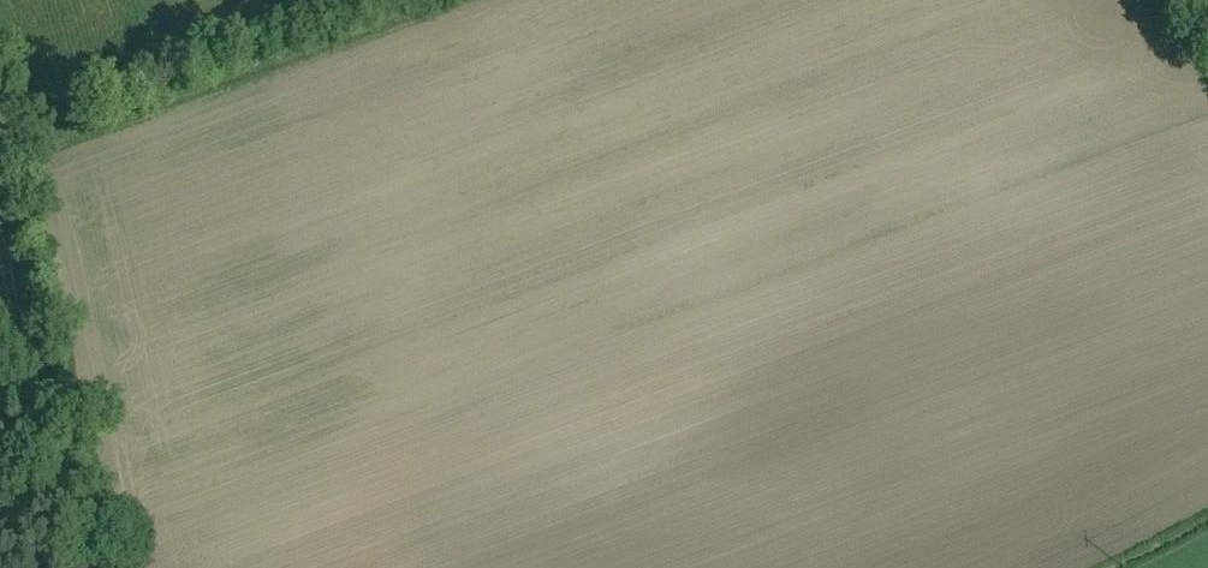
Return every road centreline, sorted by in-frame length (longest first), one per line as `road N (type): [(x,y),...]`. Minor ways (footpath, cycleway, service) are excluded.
road 1 (track): [(0,236),(78,567)]

